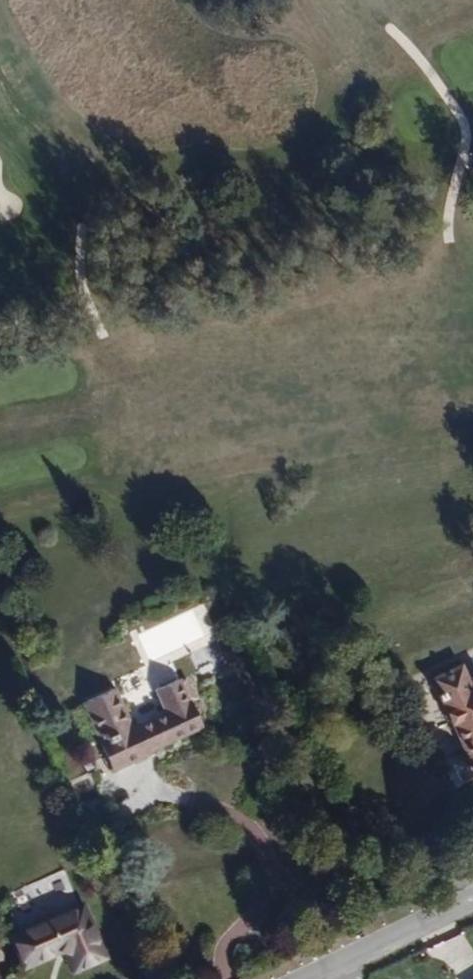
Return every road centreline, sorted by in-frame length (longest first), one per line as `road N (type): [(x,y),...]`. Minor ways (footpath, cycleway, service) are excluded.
road 1 (residential): [(328,971),(472,904)]

